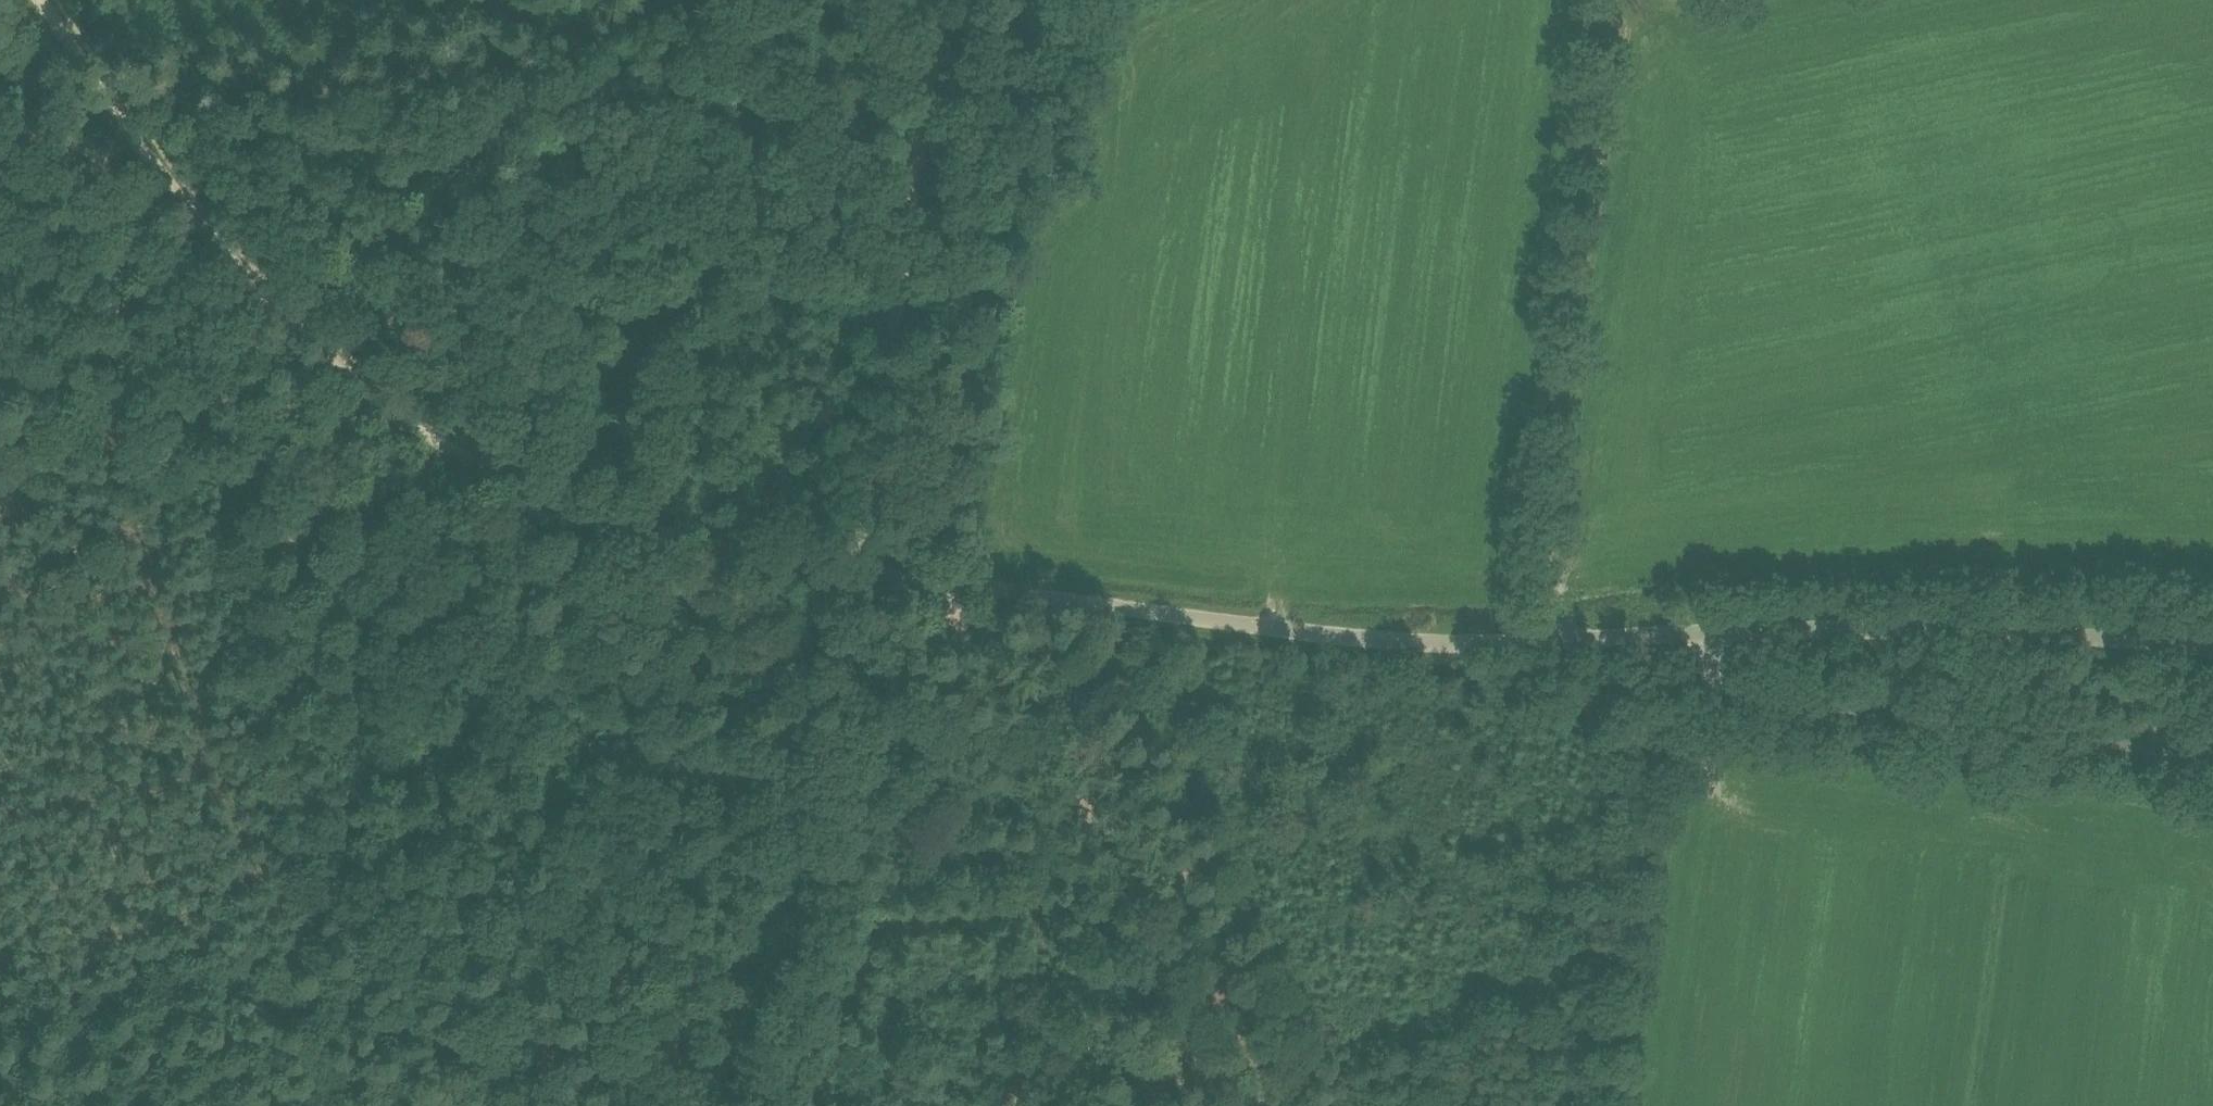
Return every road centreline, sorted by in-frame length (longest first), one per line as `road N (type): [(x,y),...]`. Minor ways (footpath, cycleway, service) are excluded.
road 1 (unclassified): [(2212,643),(2059,627),(1911,625),(1401,639),(856,570)]
road 2 (track): [(49,0),(230,247),(305,325),(425,421),(544,494),(598,517),(732,554),(856,570)]
road 3 (track): [(1205,1105),(1146,935),(1008,687),(923,579)]
road 4 (track): [(856,570),(947,0)]

